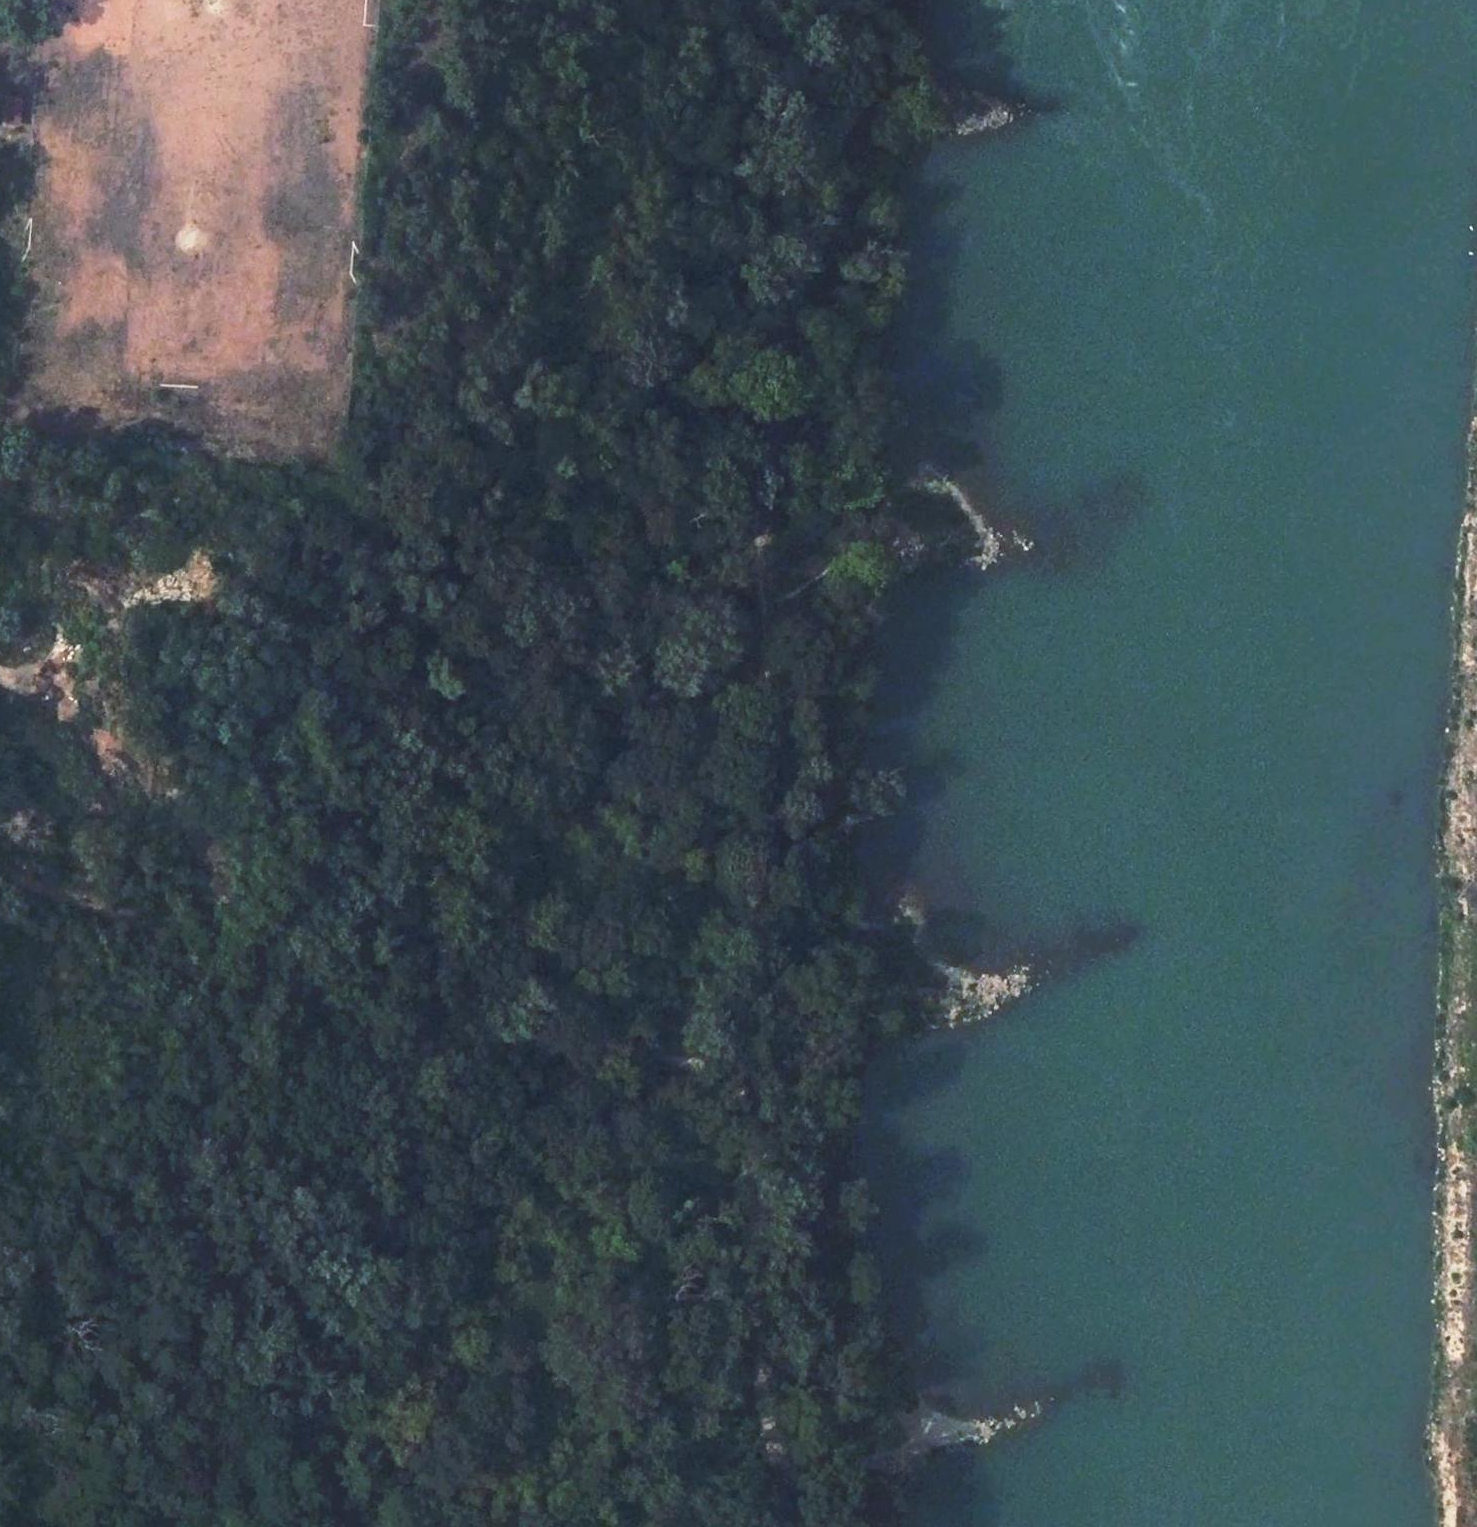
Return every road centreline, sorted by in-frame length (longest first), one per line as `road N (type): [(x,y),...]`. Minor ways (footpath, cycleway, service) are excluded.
road 1 (track): [(46,702),(86,664),(134,592),(197,580)]
road 2 (track): [(0,668),(119,775)]

